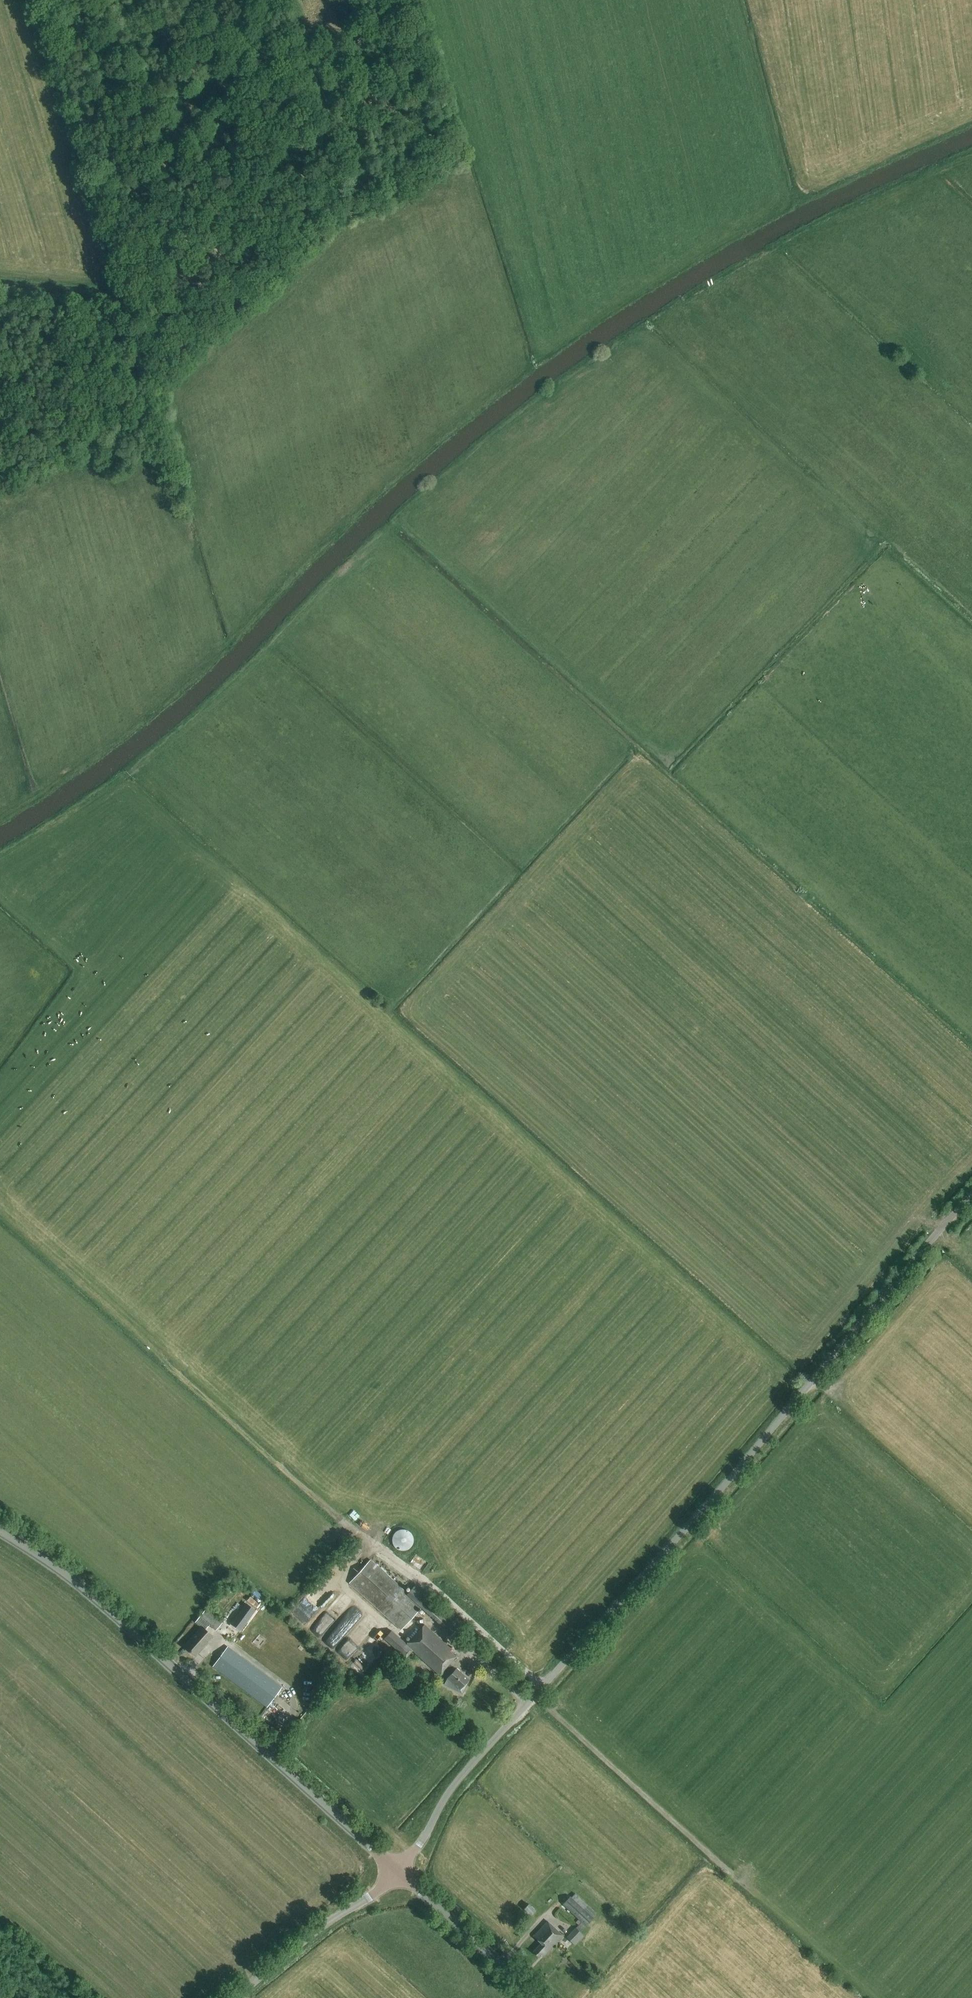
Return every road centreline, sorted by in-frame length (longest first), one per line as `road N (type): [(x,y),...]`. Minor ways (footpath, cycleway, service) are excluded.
road 1 (unclassified): [(400,1873),(473,1764),(971,1200)]
road 2 (tertiary): [(400,1873),(105,1609),(0,1532)]
road 3 (unclassified): [(238,1997),(400,1873)]
road 4 (tertiary): [(535,1997),(400,1873)]

